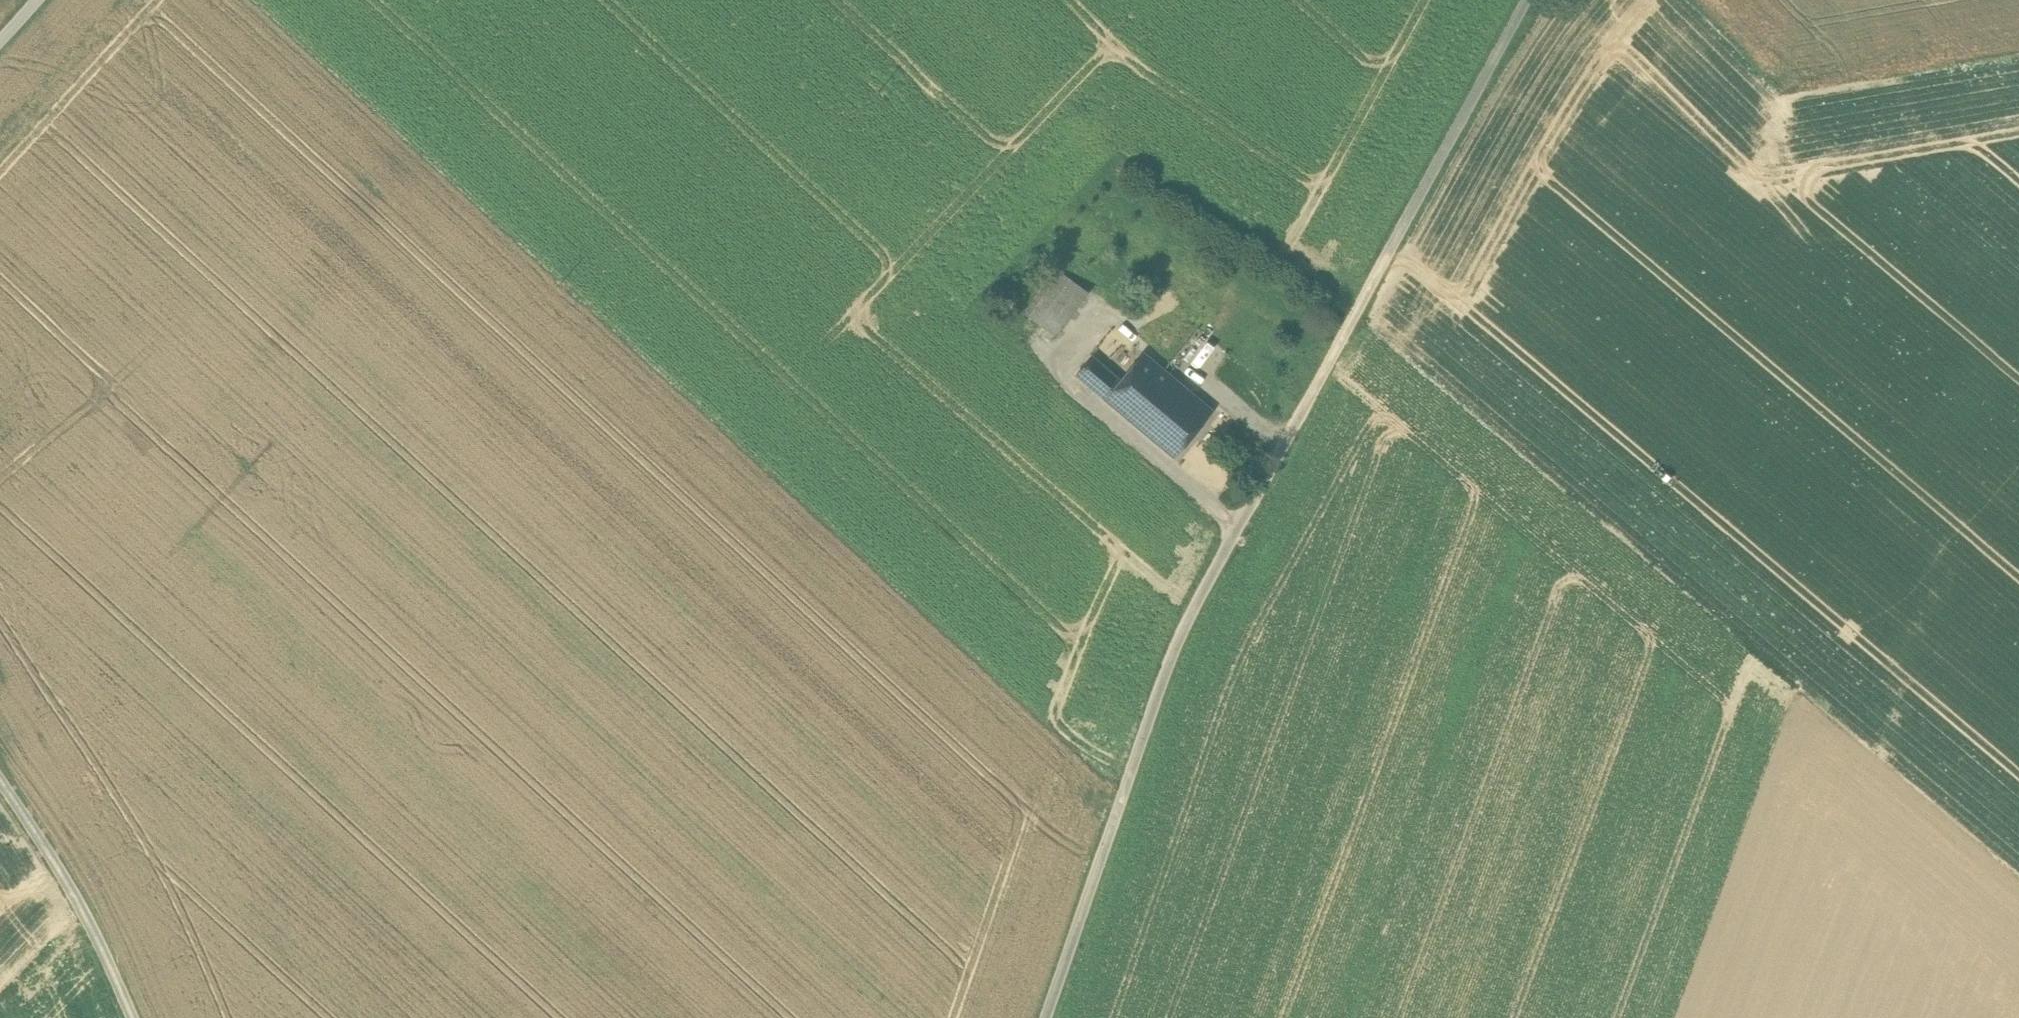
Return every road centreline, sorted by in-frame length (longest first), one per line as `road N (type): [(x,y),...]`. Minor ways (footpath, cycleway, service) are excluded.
road 1 (unclassified): [(1044,1017),(1179,638),(1352,313),(1534,0)]
road 2 (track): [(0,778),(79,897),(131,1017)]

